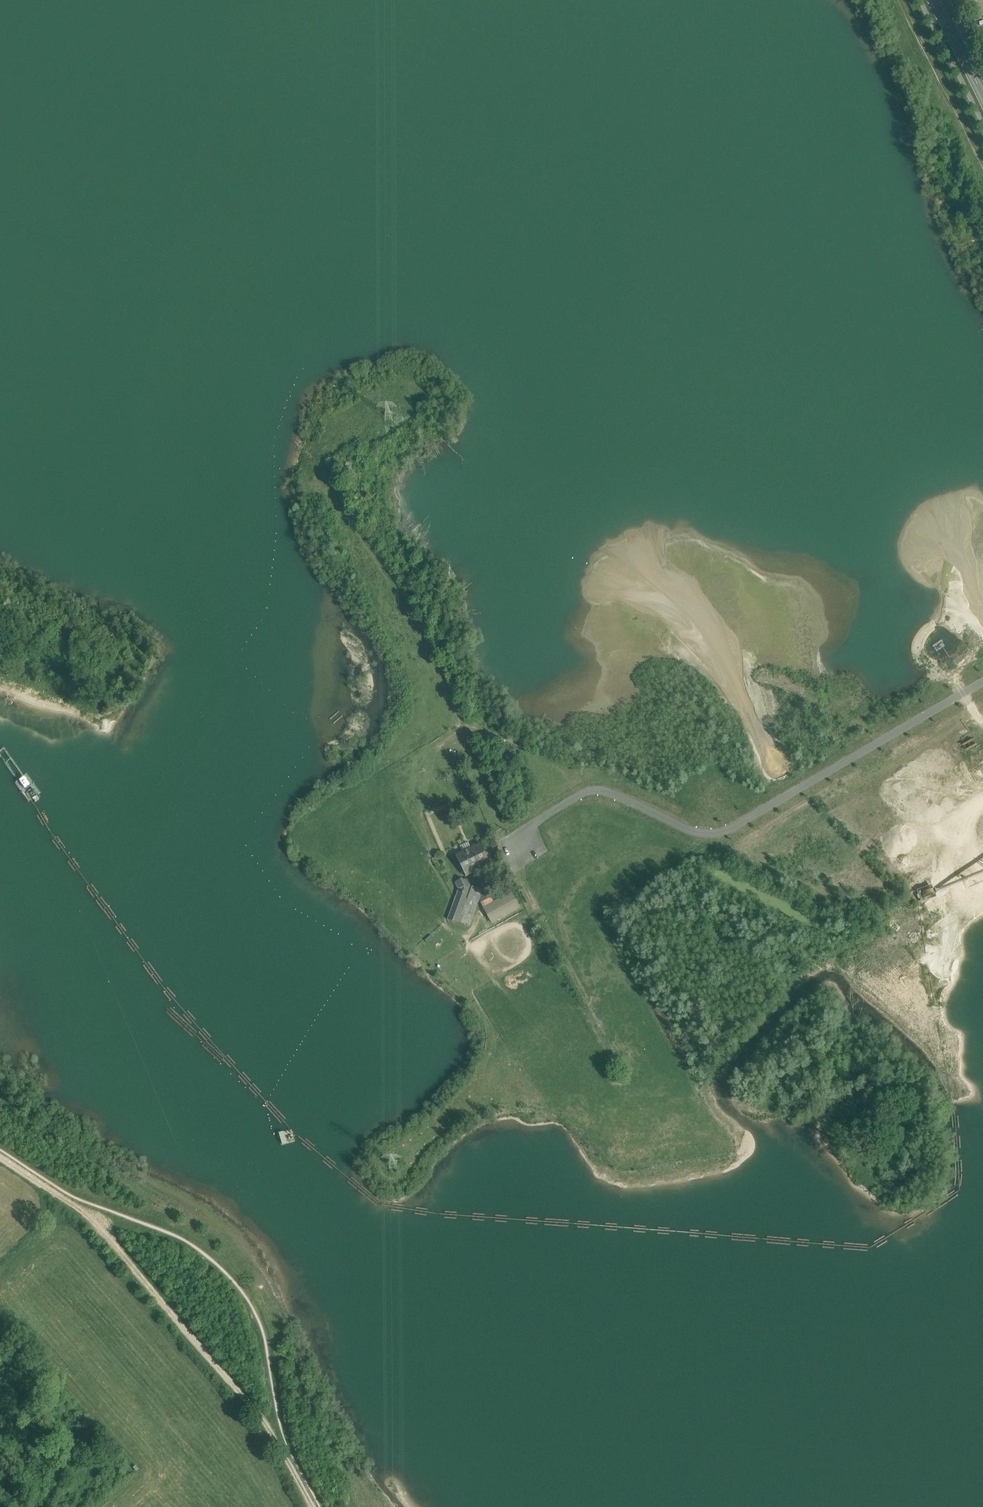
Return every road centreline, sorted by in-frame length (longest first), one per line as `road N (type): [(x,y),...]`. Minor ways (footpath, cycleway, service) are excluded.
road 1 (track): [(315,1506),(237,1387),(92,1221),(0,1154)]
road 2 (track): [(640,1086),(509,840),(481,762)]

